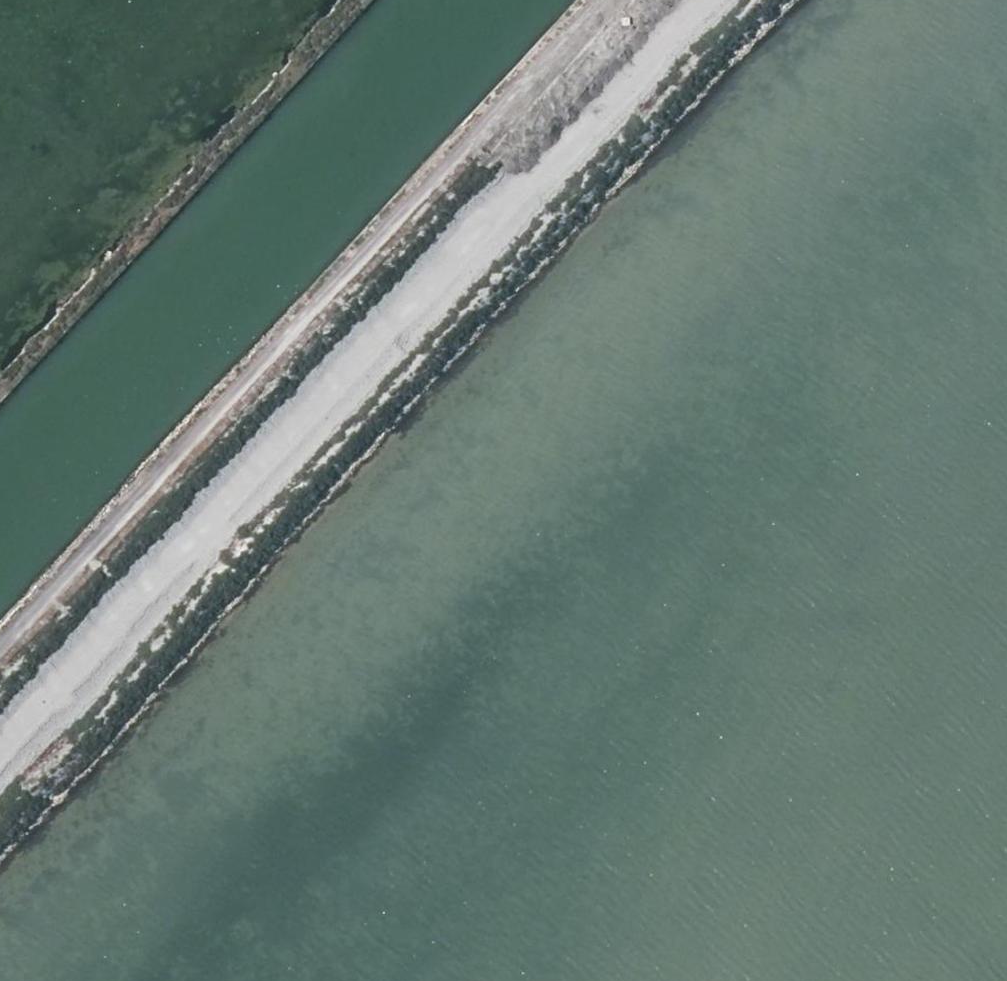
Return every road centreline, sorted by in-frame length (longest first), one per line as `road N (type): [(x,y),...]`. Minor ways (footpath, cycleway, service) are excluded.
road 1 (track): [(646,0),(0,724)]

